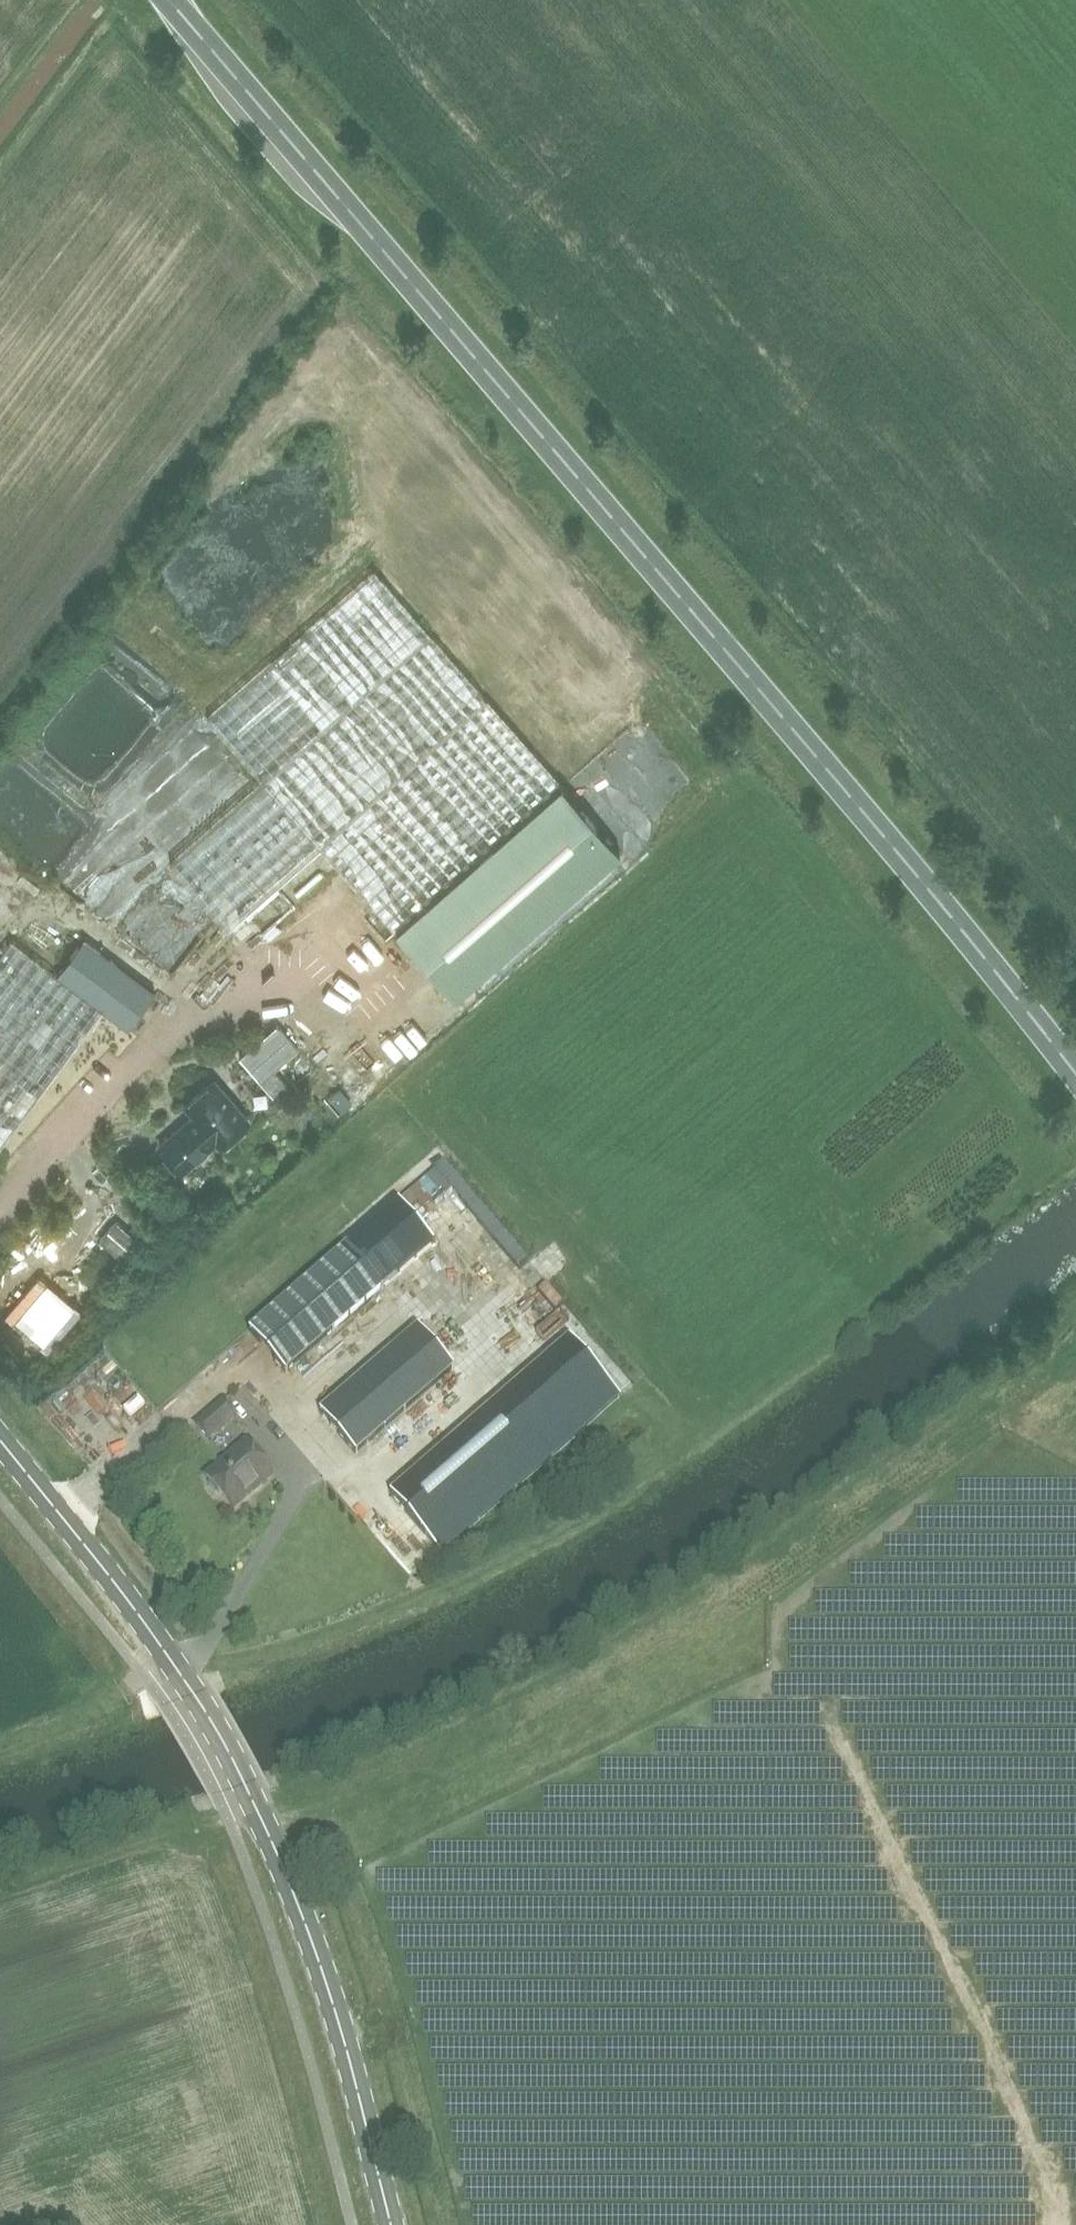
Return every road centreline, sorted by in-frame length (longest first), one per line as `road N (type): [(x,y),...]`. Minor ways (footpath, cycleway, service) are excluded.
road 1 (primary): [(1075,1072),(170,0)]
road 2 (tertiary): [(390,2224),(317,1951),(267,1826),(195,1694),(0,1440)]

